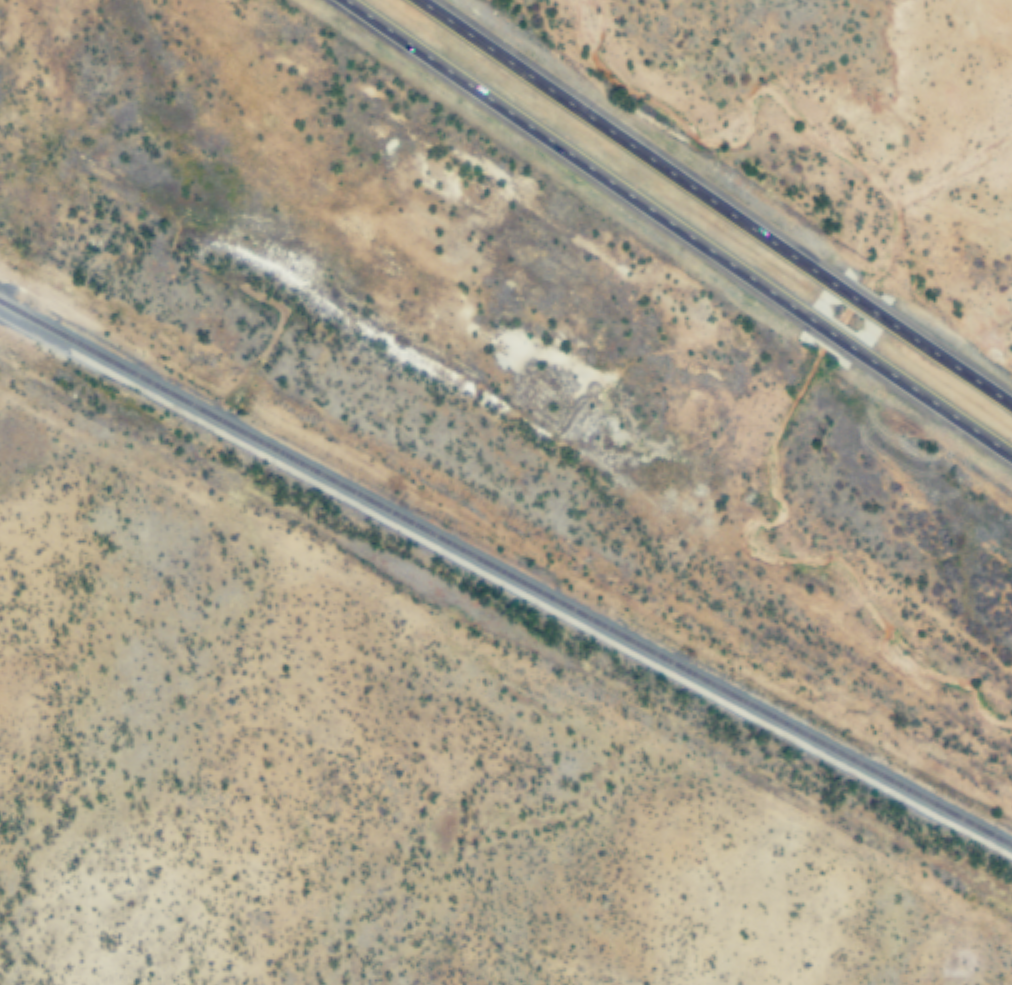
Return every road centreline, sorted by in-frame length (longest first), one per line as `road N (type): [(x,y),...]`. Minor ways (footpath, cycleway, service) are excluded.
road 1 (trunk): [(346,0),(1011,453)]
road 2 (trunk): [(1011,409),(419,0)]

